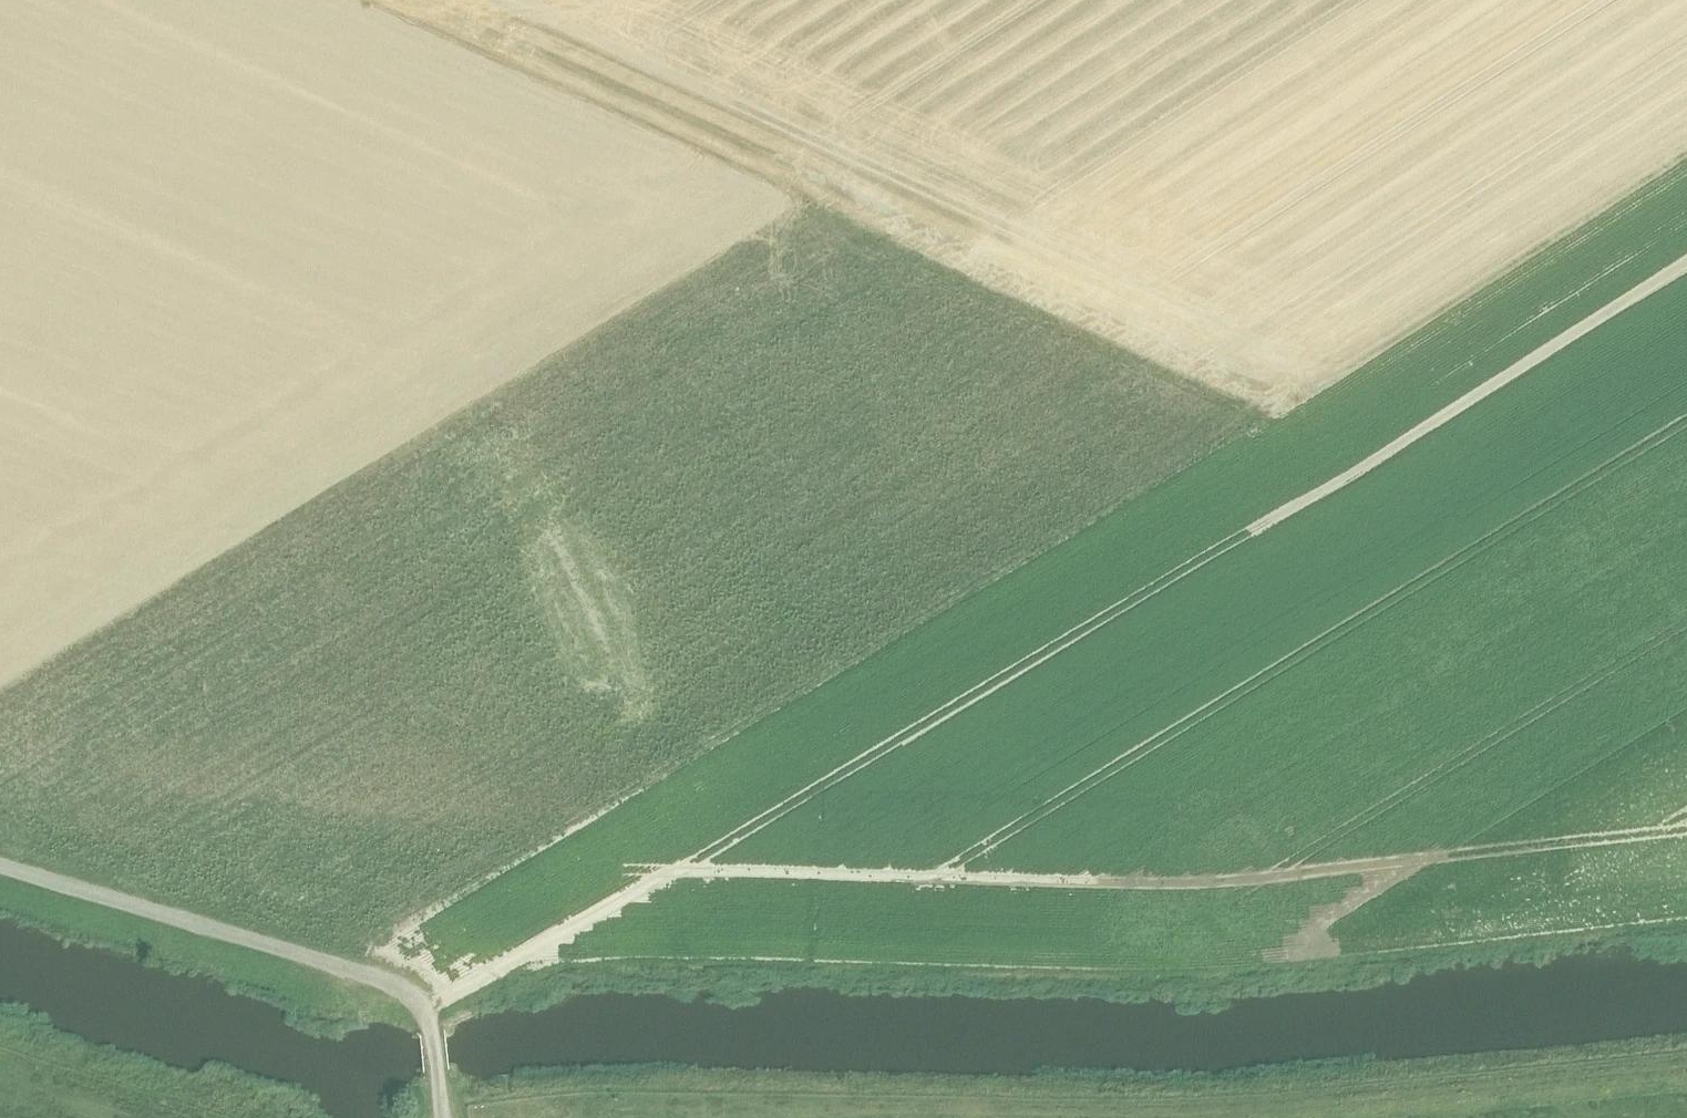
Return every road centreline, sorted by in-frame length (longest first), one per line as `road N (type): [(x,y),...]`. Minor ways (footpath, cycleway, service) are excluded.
road 1 (unclassified): [(0,865),(365,971),(411,995),(433,1034),(442,1117)]

